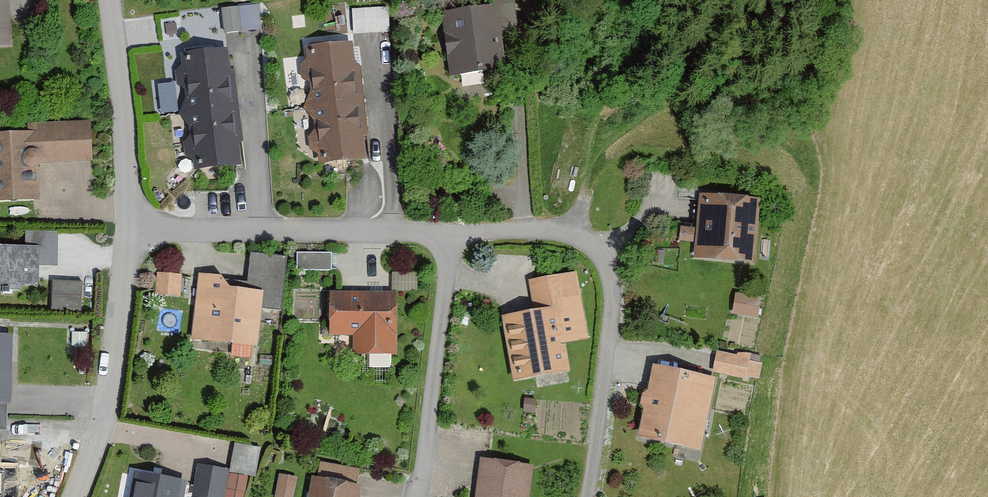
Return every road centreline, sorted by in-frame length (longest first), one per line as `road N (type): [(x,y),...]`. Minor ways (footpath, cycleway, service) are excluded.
road 1 (residential): [(443,235),(575,239),(603,253),(592,496)]
road 2 (residential): [(132,234),(443,235)]
road 3 (residential): [(76,496),(105,432),(132,234)]
road 4 (residential): [(443,235),(427,457),(415,496)]
road 5 (residential): [(132,234),(106,0)]

